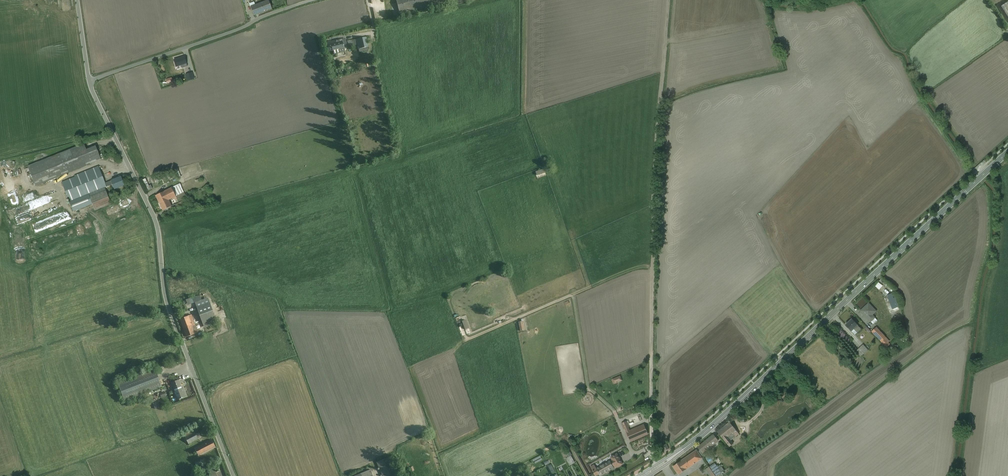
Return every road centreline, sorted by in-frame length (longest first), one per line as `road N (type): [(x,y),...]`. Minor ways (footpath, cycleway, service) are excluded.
road 1 (secondary): [(1007,152),(714,423),(652,470)]
road 2 (track): [(652,470),(652,223),(672,0)]
road 3 (residential): [(234,475),(169,308),(155,220),(89,82)]
road 4 (unclassified): [(89,82),(315,0)]

